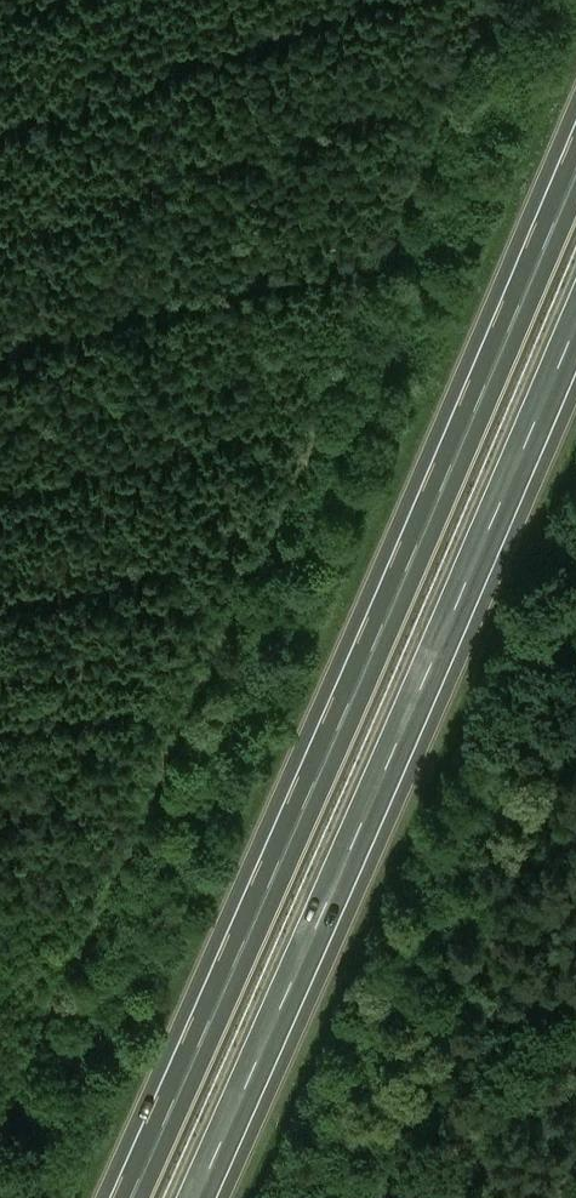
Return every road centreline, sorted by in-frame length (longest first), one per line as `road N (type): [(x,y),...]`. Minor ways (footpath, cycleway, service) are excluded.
road 1 (motorway): [(575,174),(135,1197)]
road 2 (motorway): [(195,1197),(575,351)]

